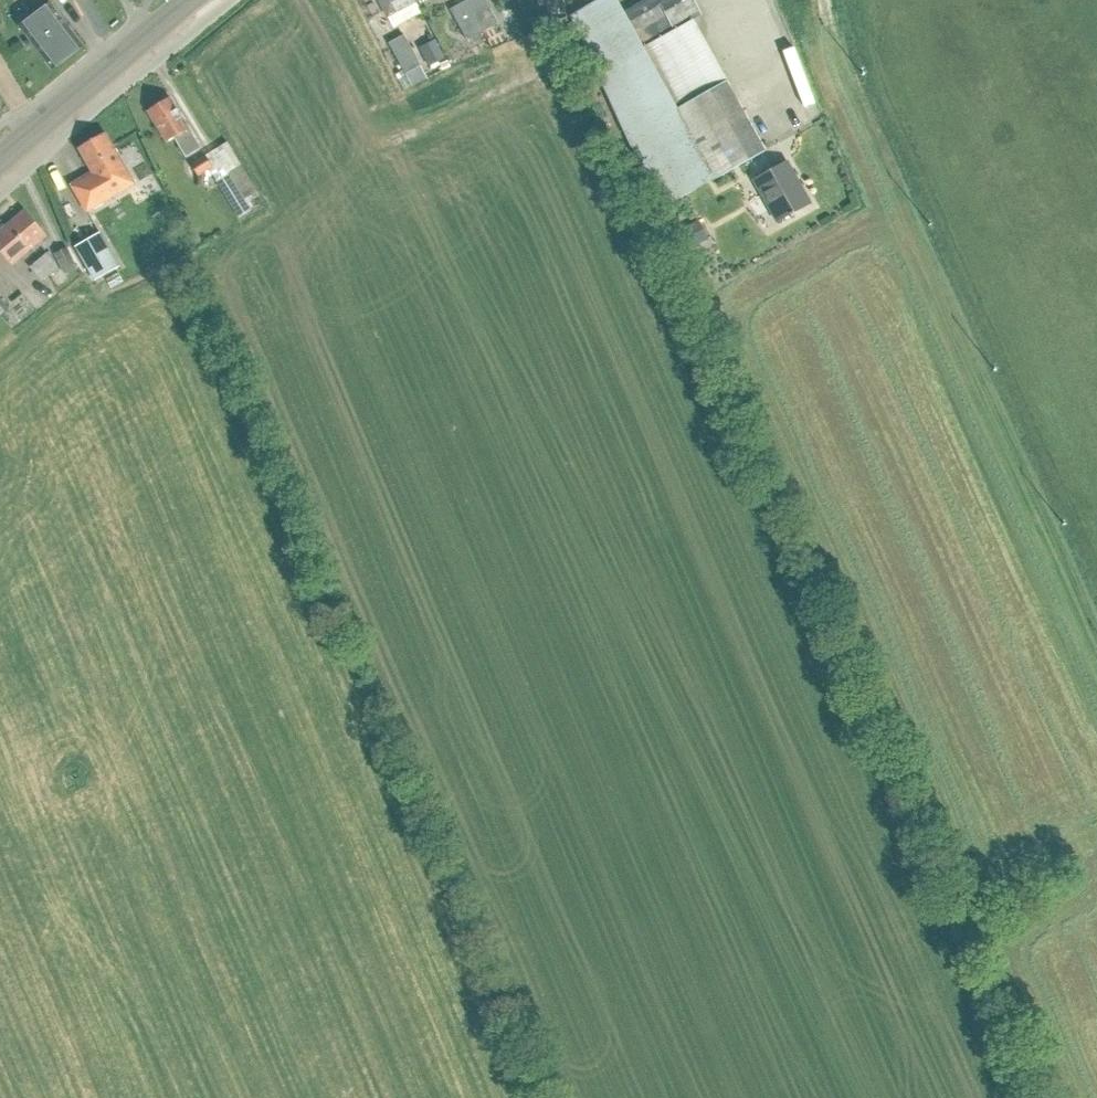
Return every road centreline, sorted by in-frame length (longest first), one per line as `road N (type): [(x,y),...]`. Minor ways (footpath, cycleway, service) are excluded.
road 1 (tertiary): [(0,162),(193,0)]

